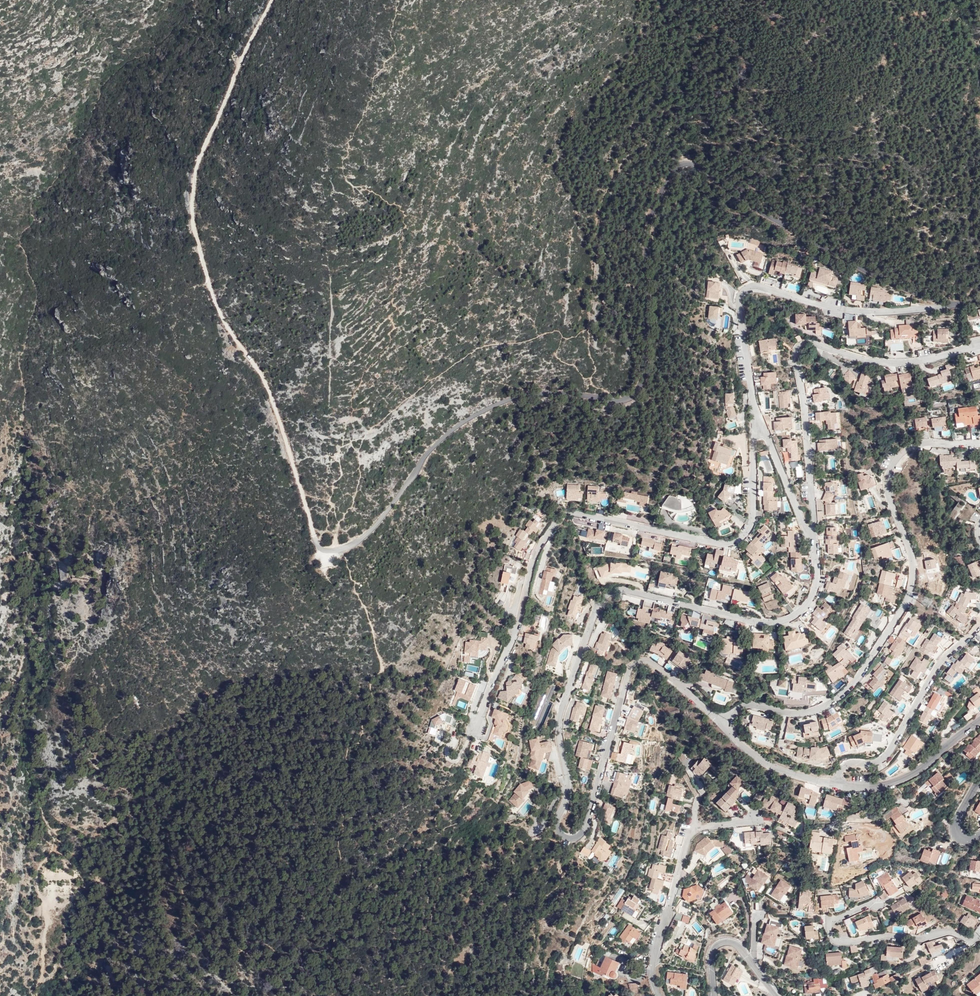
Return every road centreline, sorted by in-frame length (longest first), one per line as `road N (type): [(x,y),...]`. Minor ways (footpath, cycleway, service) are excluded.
road 1 (unclassified): [(313,535),(329,550),(363,537),(434,445),(493,406),(530,393),(631,396),(644,368),(651,211),(678,166),(699,167),(815,245),(944,303)]
road 2 (residential): [(807,532),(817,581),(807,604),(789,618),(756,622),(623,591),(600,600),(560,714),(568,784),(558,830),(572,838),(582,833),(634,663),(649,662),(722,723)]
road 3 (track): [(270,0),(198,160),(192,210),(213,299),(269,391),(313,535)]
road 4 (residential): [(476,729),(517,628),(533,561),(556,521),(577,515),(736,542),(752,525),(754,436),(764,429)]
road 5 (residential): [(979,443),(914,445),(892,462),(886,488),(912,560),(912,586),(847,690),(818,709),(744,706),(722,723)]
road 6 (residential): [(979,347),(910,364),(856,360),(815,346),(797,350),(814,518),(807,532)]
road 7 (residential): [(944,303),(858,311),(746,289),(739,308),(764,429)]
road 8 (residential): [(755,819),(693,828),(655,952),(661,995)]
road 9 (residential): [(834,785),(845,765),(886,755),(939,665),(979,622)]
road 10 (residential): [(874,902),(834,919),(831,937),(979,935)]
road 11 (residential): [(714,995),(712,951),(728,942),(775,995)]
road 12 (residential): [(722,723),(770,765),(834,785)]

